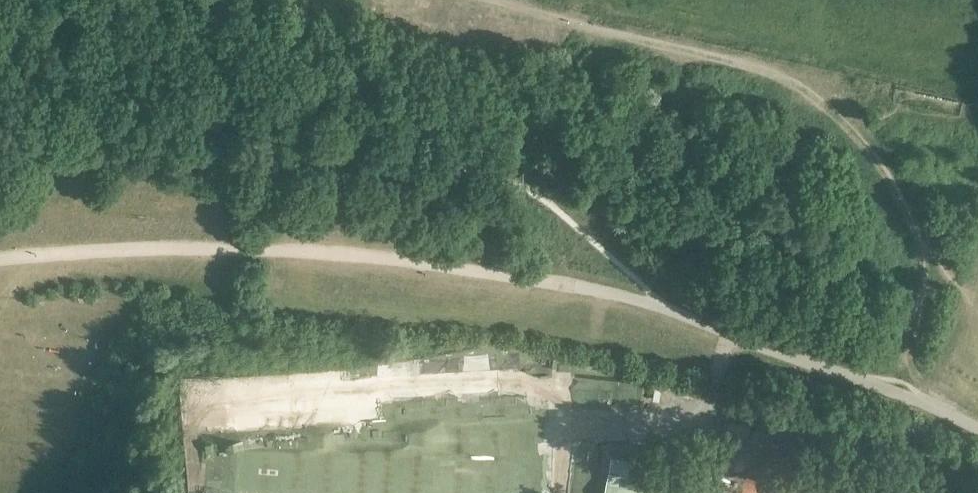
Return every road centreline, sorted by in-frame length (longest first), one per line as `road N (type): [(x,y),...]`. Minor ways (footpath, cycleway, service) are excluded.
road 1 (track): [(0,260),(267,247),(659,302)]

